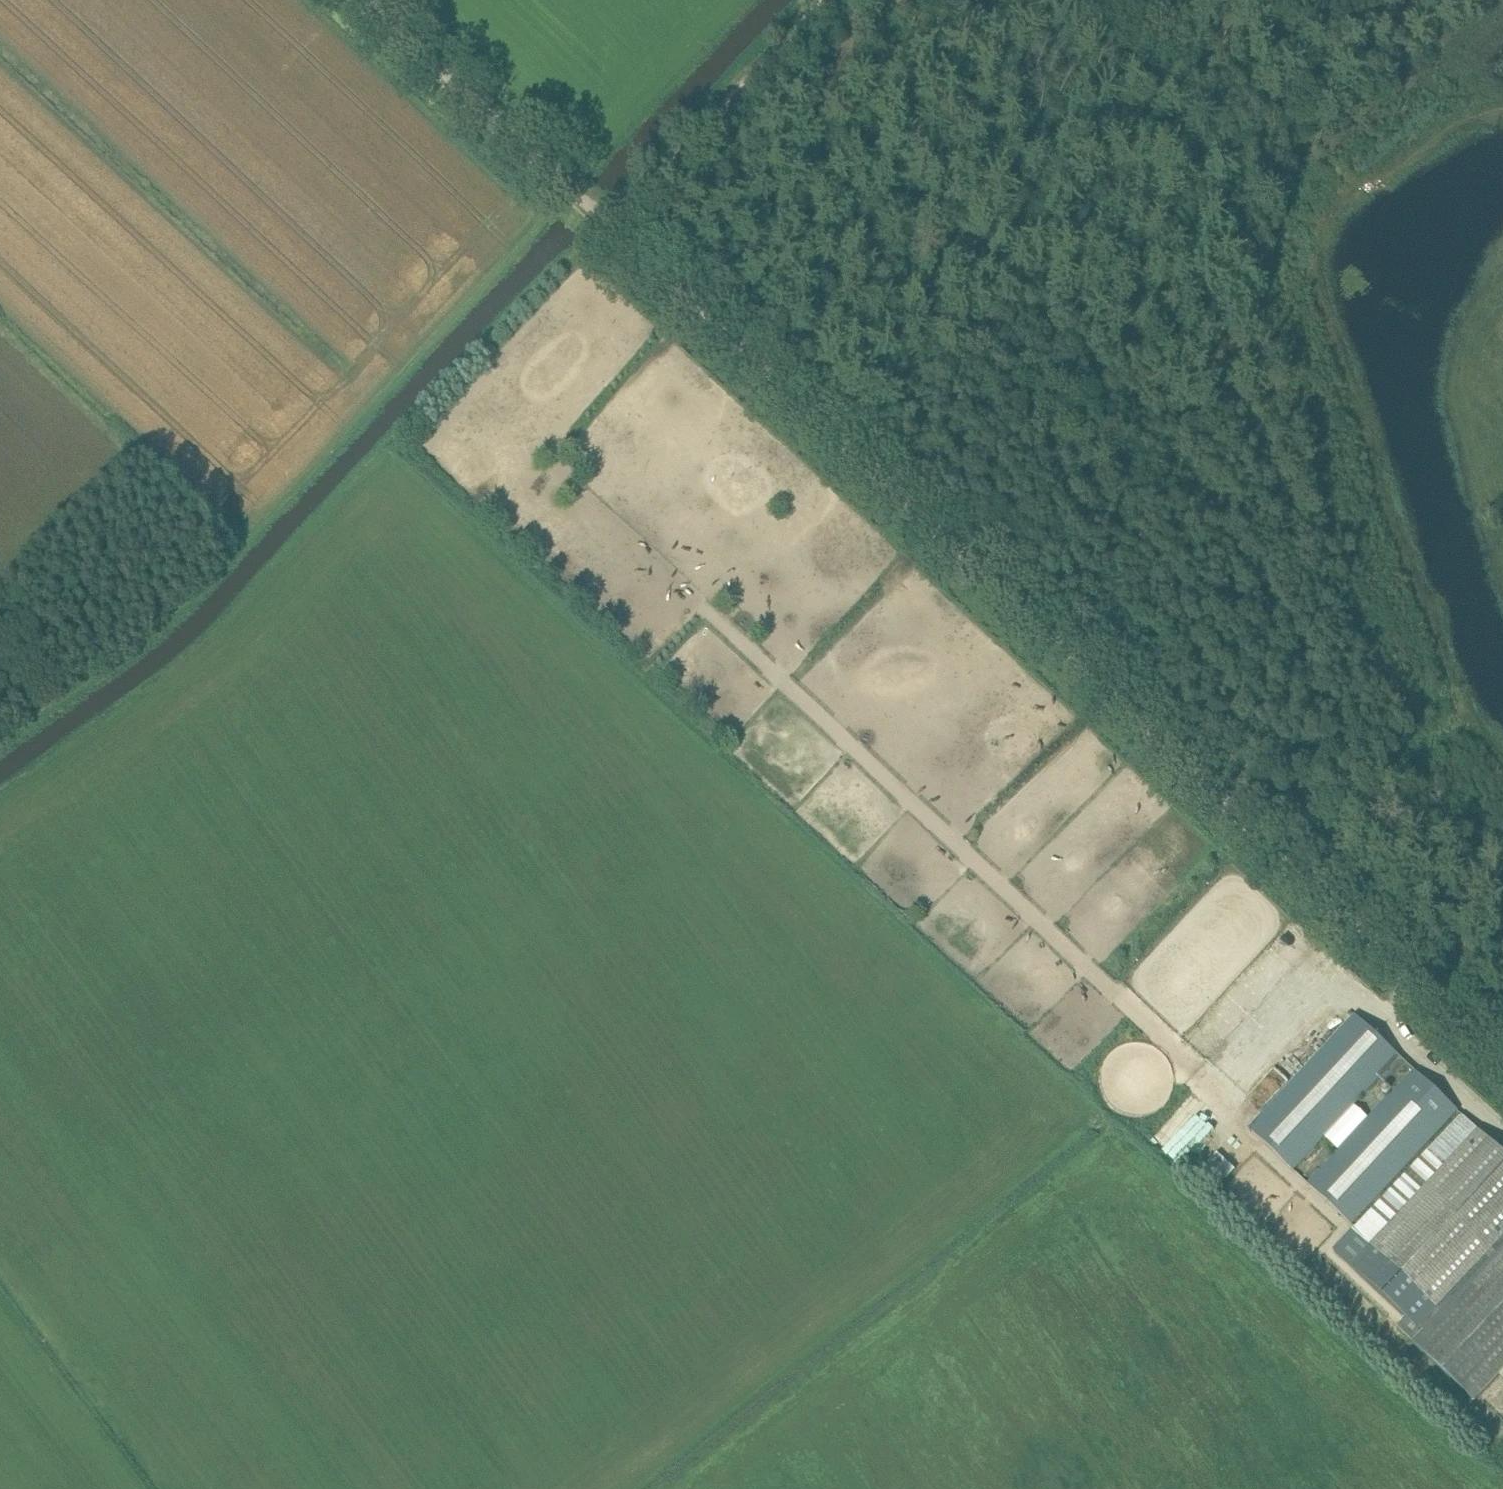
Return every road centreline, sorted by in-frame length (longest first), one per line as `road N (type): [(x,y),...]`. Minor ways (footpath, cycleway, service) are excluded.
road 1 (track): [(601,230),(823,0)]

